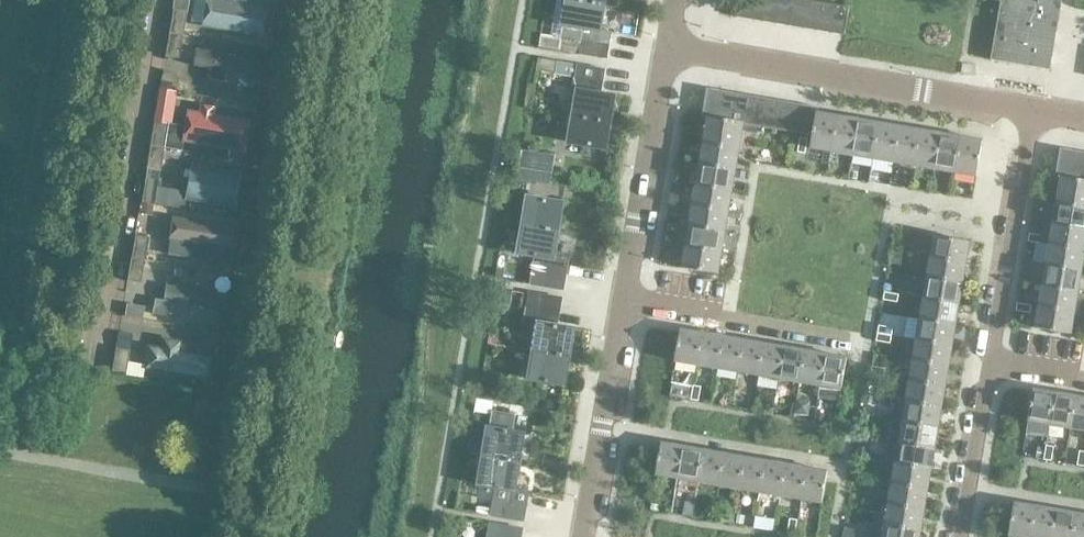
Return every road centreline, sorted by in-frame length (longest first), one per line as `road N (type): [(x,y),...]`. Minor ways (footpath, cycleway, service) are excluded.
road 1 (residential): [(1030,111),(666,51)]
road 2 (residential): [(95,362),(155,0)]
road 3 (residential): [(988,367),(1030,111)]
road 4 (residential): [(622,302),(666,51)]
road 5 (residential): [(583,536),(622,302)]
road 6 (residential): [(622,302),(848,340)]
road 7 (residential): [(961,536),(988,367)]

